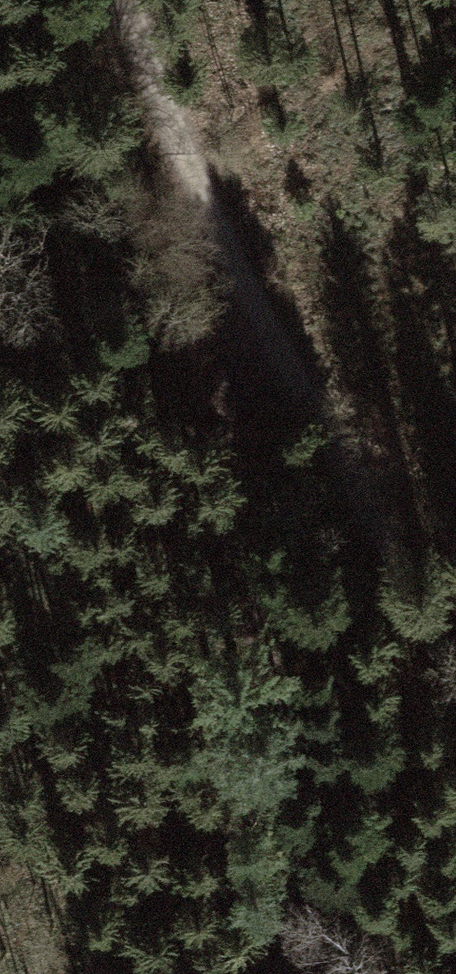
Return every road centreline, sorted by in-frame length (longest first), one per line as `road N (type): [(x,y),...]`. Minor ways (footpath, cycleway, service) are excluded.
road 1 (track): [(455,678),(428,613),(236,271),(131,0)]
road 2 (track): [(236,271),(297,879),(293,973)]

